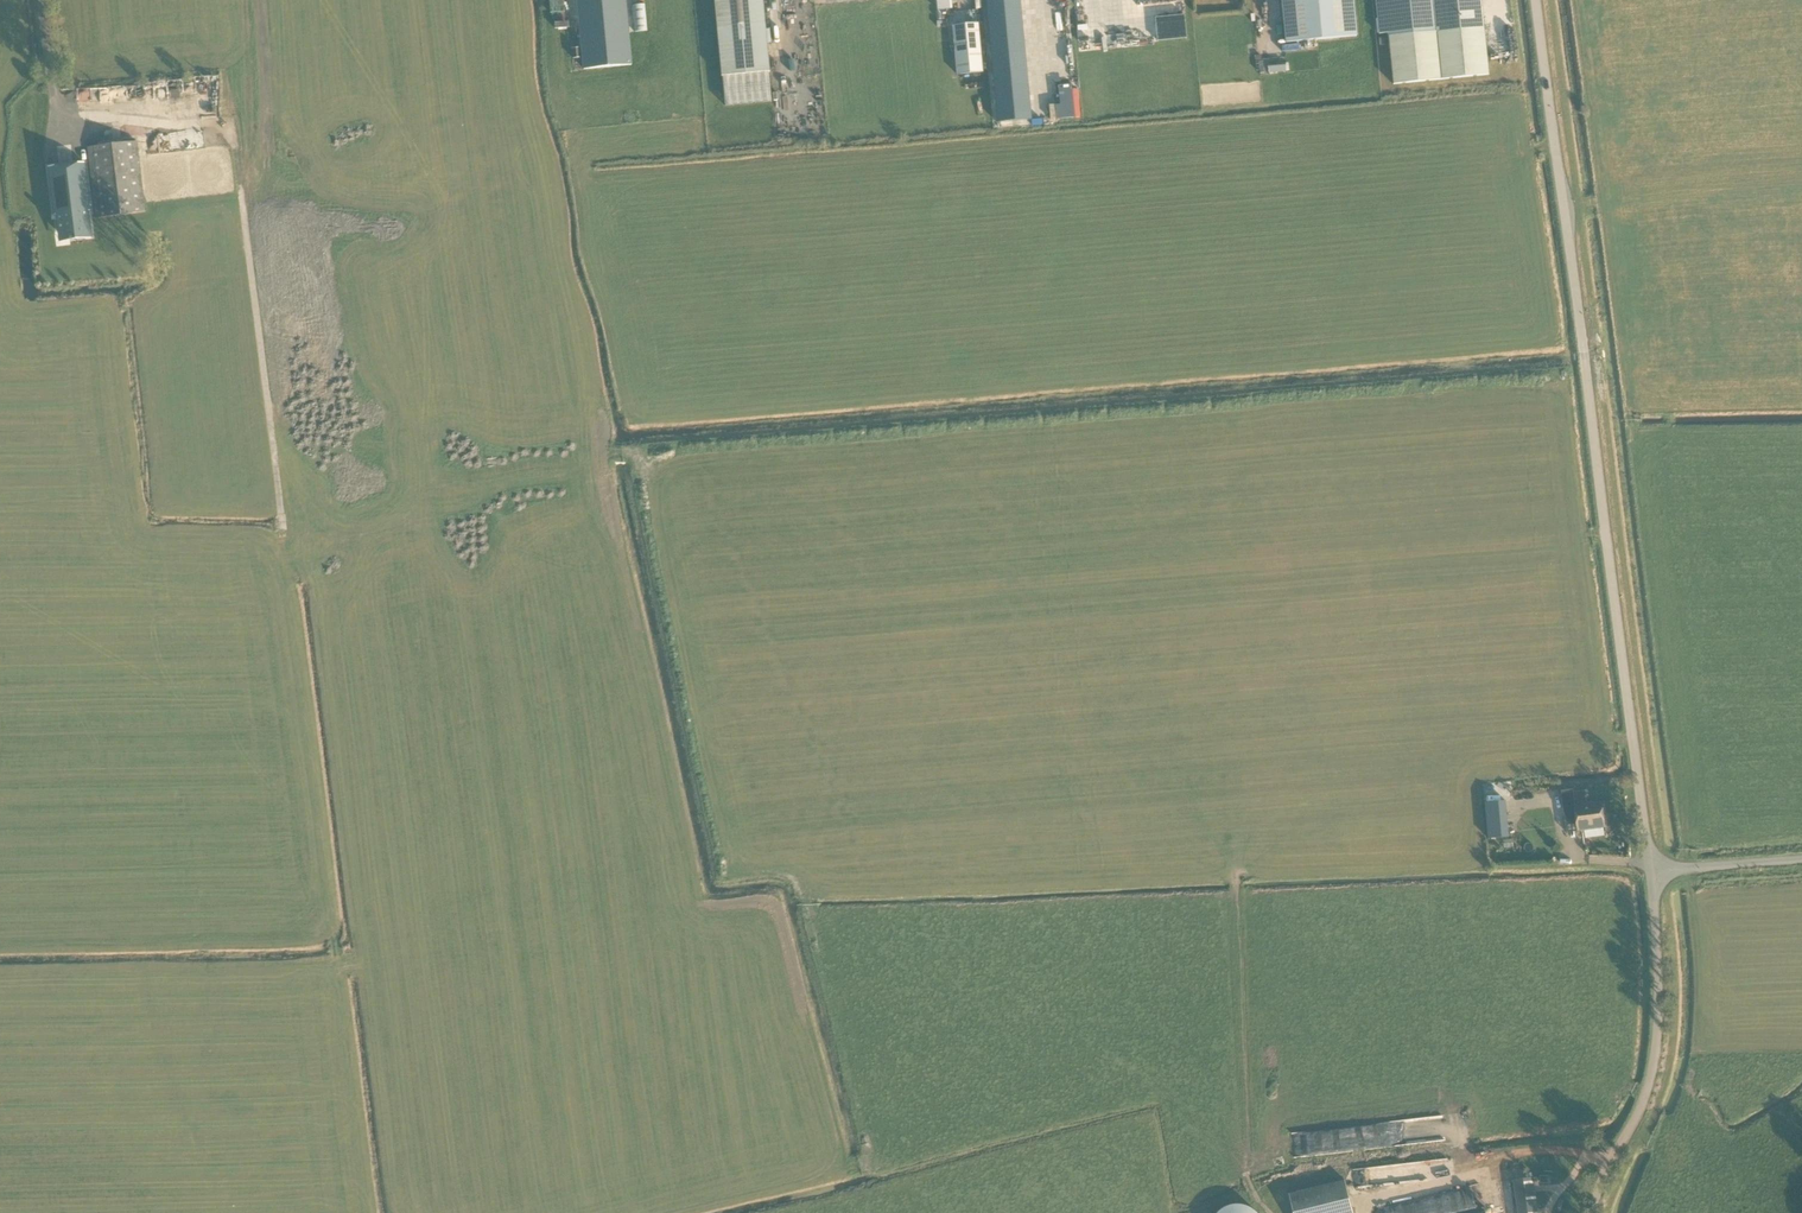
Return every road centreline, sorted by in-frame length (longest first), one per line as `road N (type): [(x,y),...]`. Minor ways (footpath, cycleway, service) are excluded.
road 1 (tertiary): [(1651,871),(1535,0)]
road 2 (tertiary): [(1591,1212),(1654,1058),(1651,871)]
road 3 (tertiary): [(1801,860),(1651,871)]

